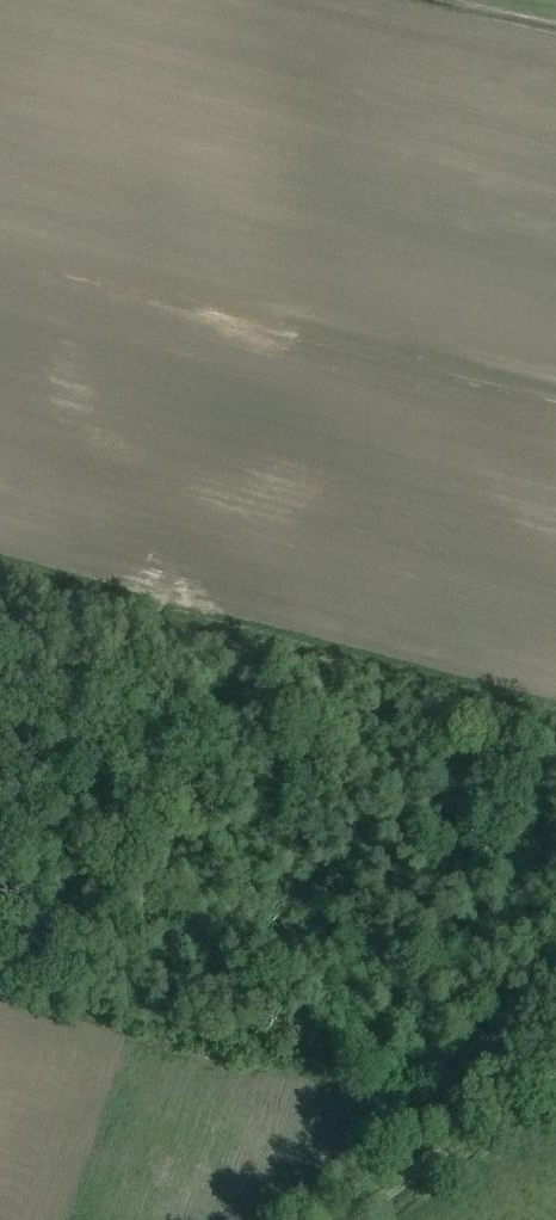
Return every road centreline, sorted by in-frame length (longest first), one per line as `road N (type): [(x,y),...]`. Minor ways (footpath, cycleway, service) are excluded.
road 1 (track): [(555,1070),(355,1219)]

